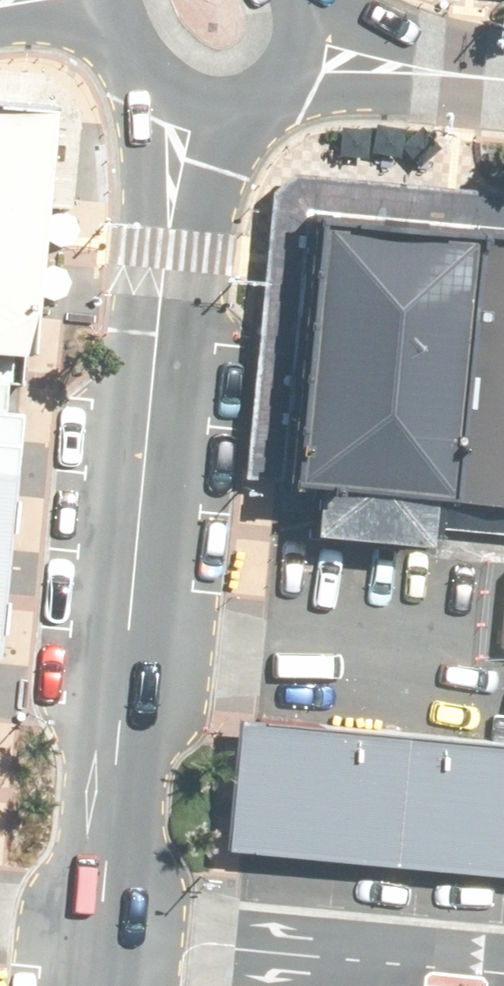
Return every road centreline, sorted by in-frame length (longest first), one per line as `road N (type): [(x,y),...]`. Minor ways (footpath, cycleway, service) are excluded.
road 1 (tertiary): [(97,936),(180,106)]
road 2 (residential): [(503,954),(291,953),(97,936)]
road 3 (tertiary): [(295,45),(397,69),(503,81)]
road 4 (tertiary): [(180,106),(130,82),(111,60),(95,0)]
road 5 (tertiary): [(295,45),(249,95),(180,106)]

